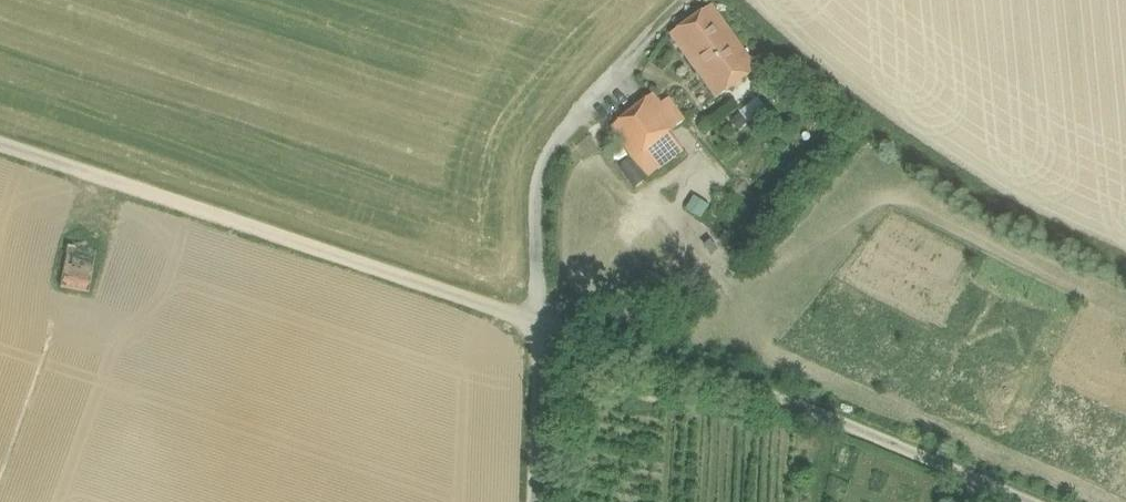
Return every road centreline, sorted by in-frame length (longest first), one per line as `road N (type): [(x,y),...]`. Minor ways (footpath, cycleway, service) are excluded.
road 1 (track): [(0,144),(542,323)]
road 2 (unclassified): [(542,323),(816,412),(1026,501)]
road 3 (track): [(688,0),(553,144),(534,211),(542,323)]
road 4 (track): [(536,501),(542,323)]

